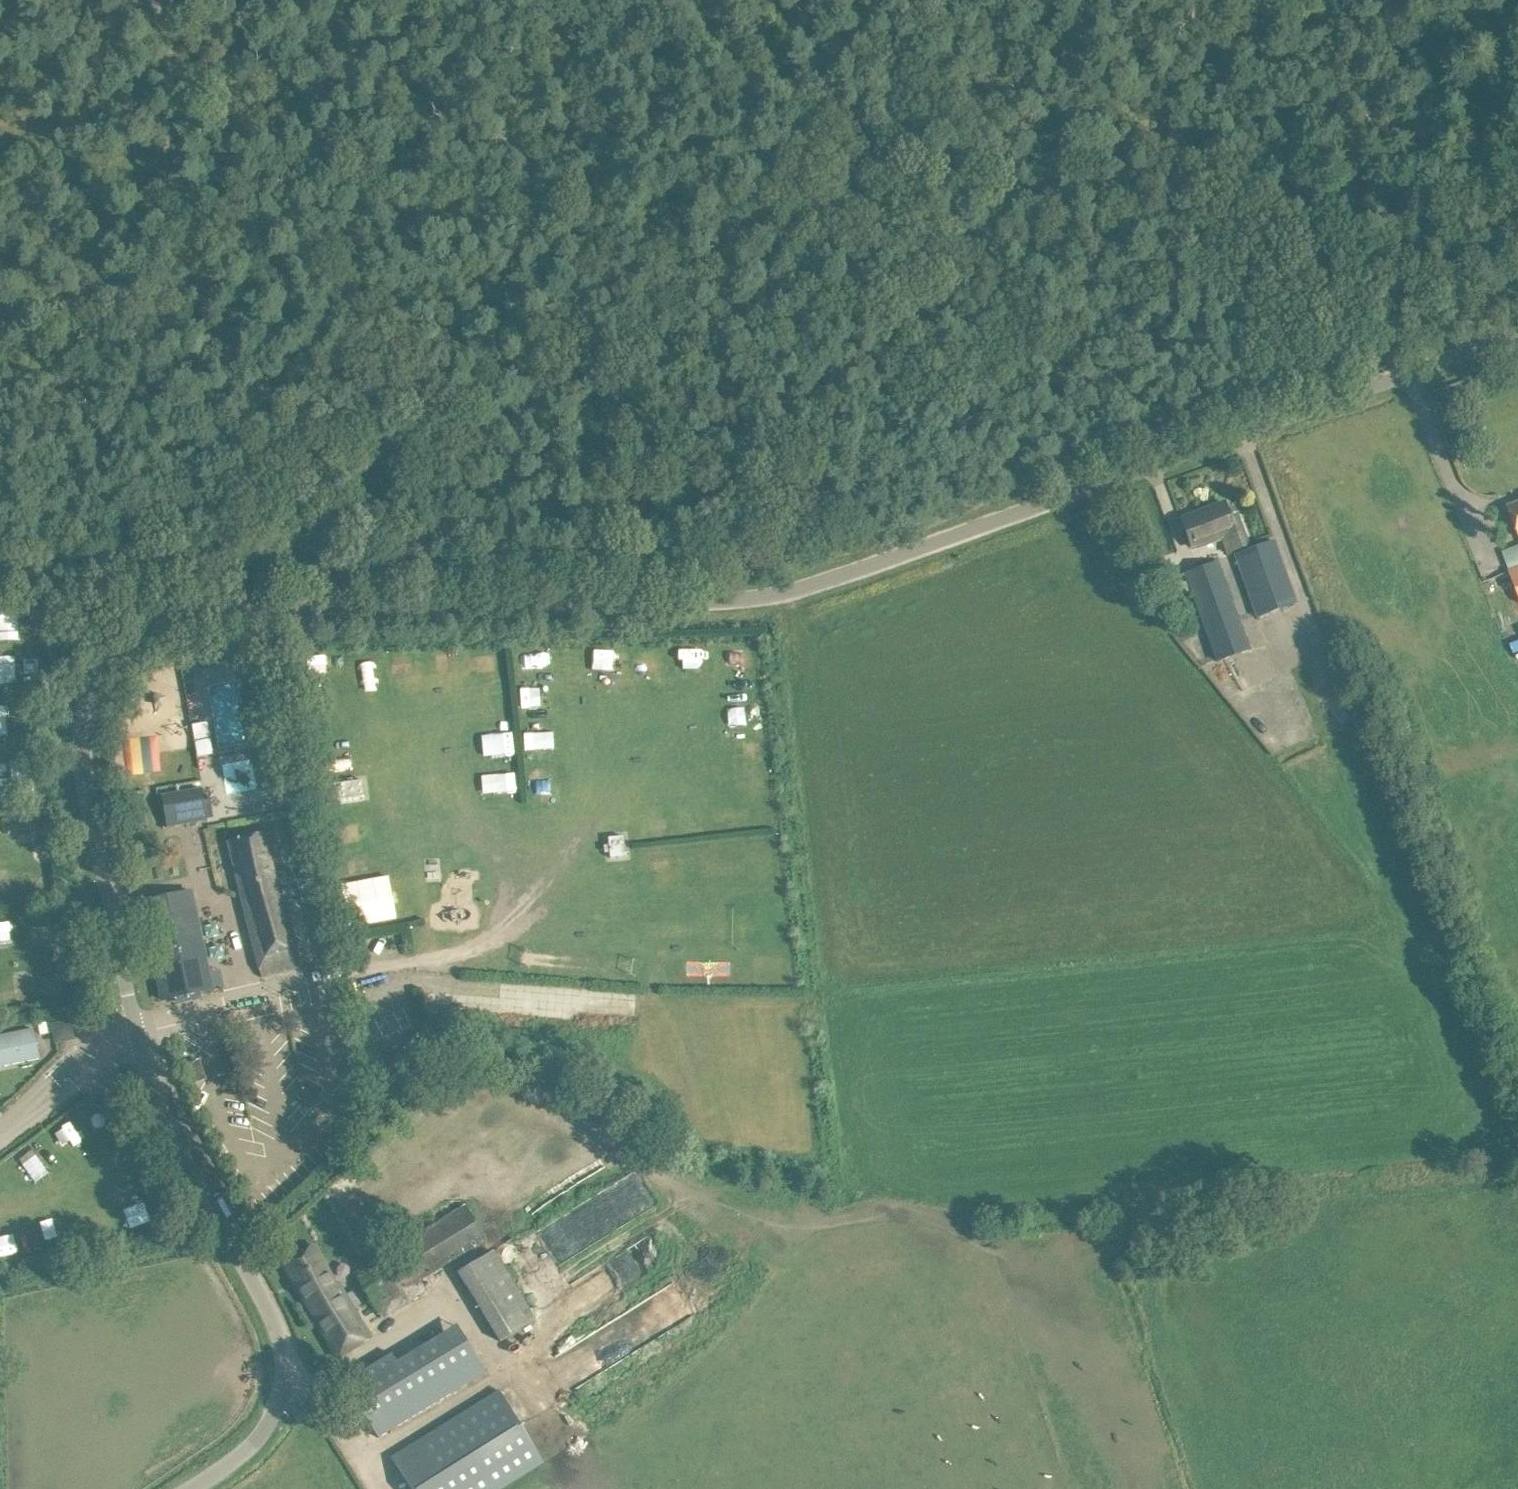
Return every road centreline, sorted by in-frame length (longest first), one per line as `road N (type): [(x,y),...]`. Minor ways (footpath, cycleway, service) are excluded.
road 1 (unclassified): [(190,1488),(260,1436),(280,1401),(284,1366),(274,1323),(171,1137),(145,1071),(123,975),(82,740),(93,693),(127,643),(169,617),(226,609),(766,595),(1517,340)]

